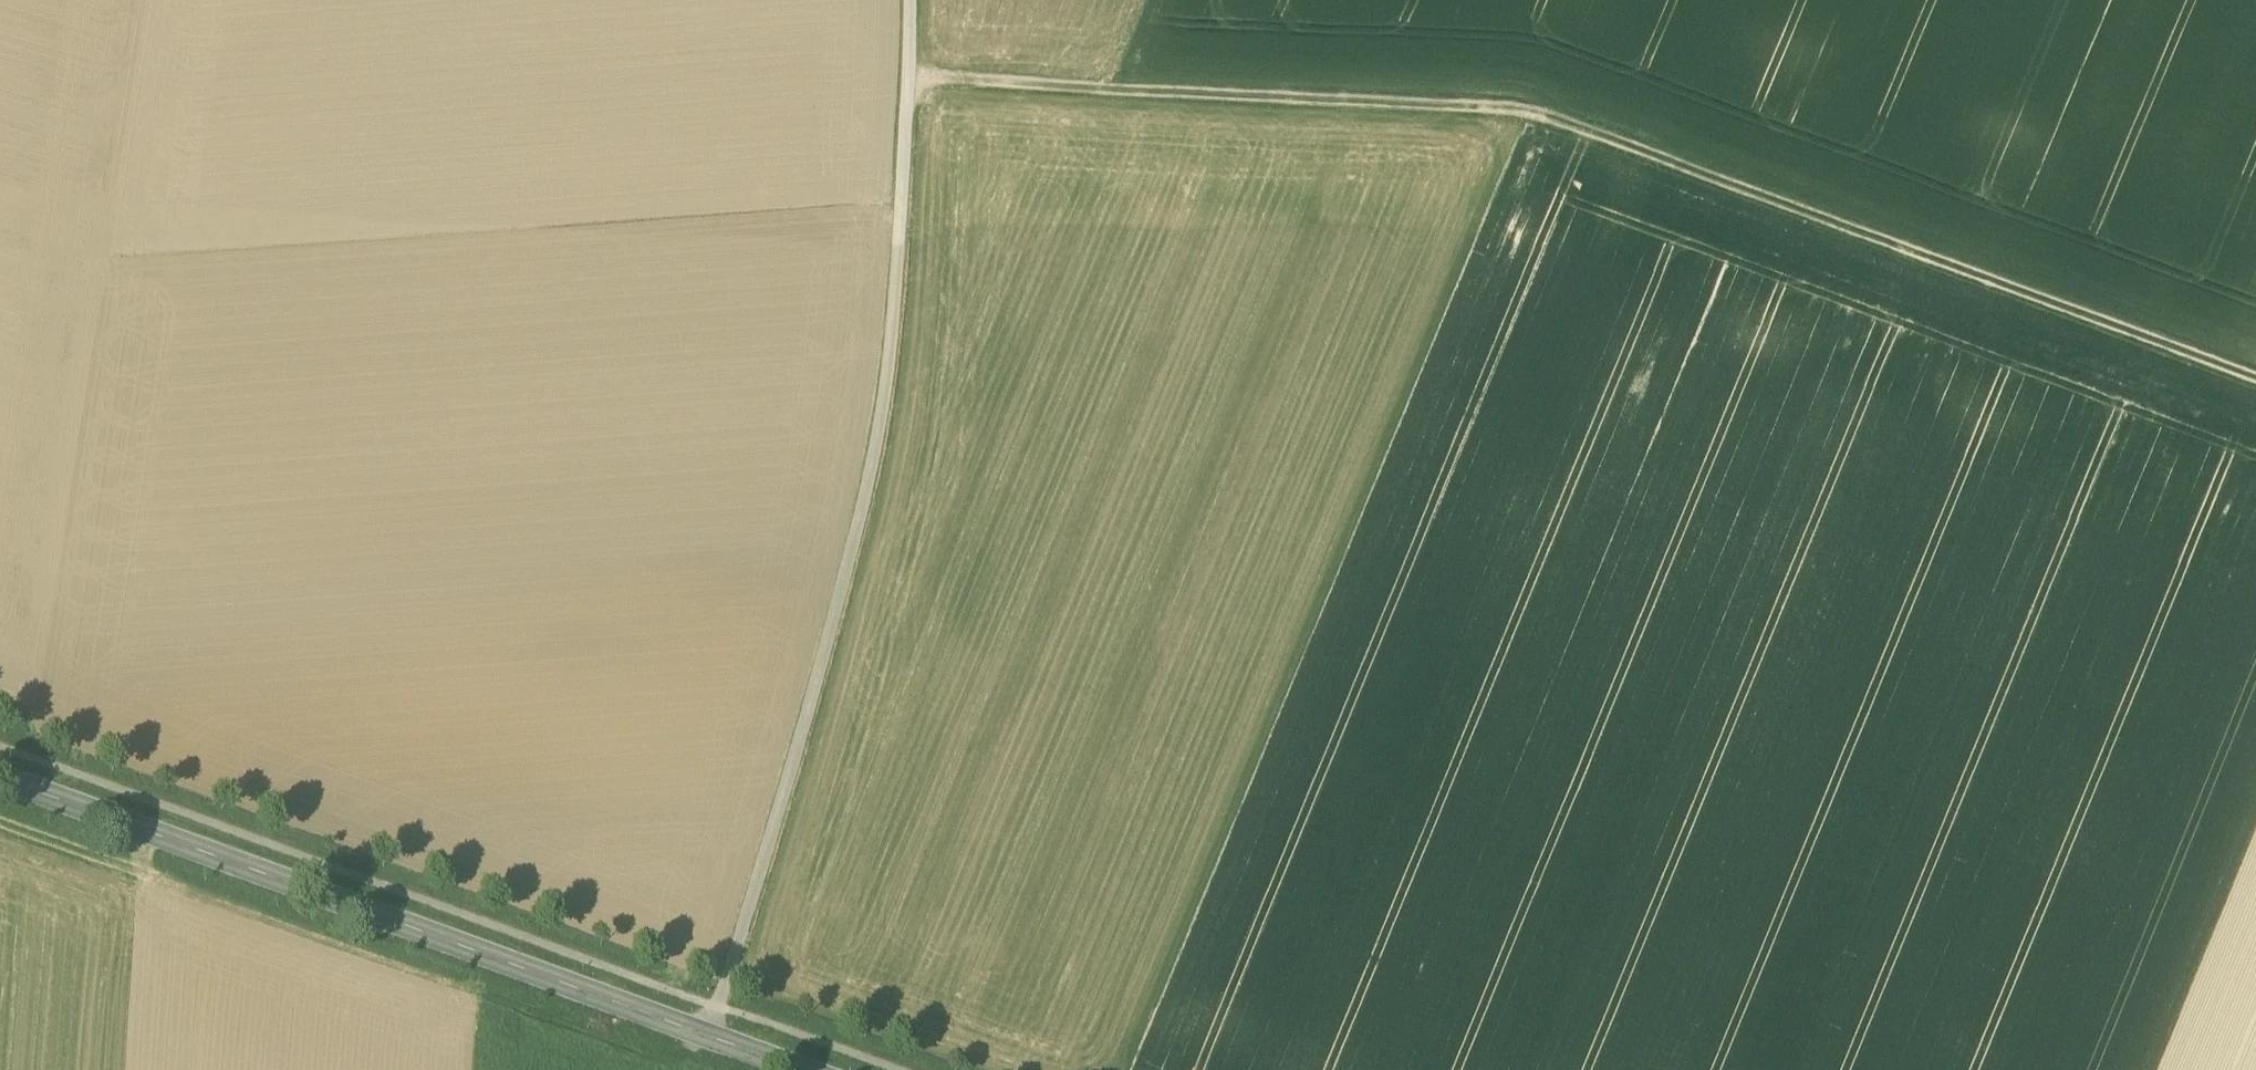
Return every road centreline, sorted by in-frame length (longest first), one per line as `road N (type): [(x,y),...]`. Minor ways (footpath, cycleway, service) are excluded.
road 1 (unclassified): [(909,0),(894,331),(868,495),(708,1037)]
road 2 (secondary): [(708,1037),(0,785)]

